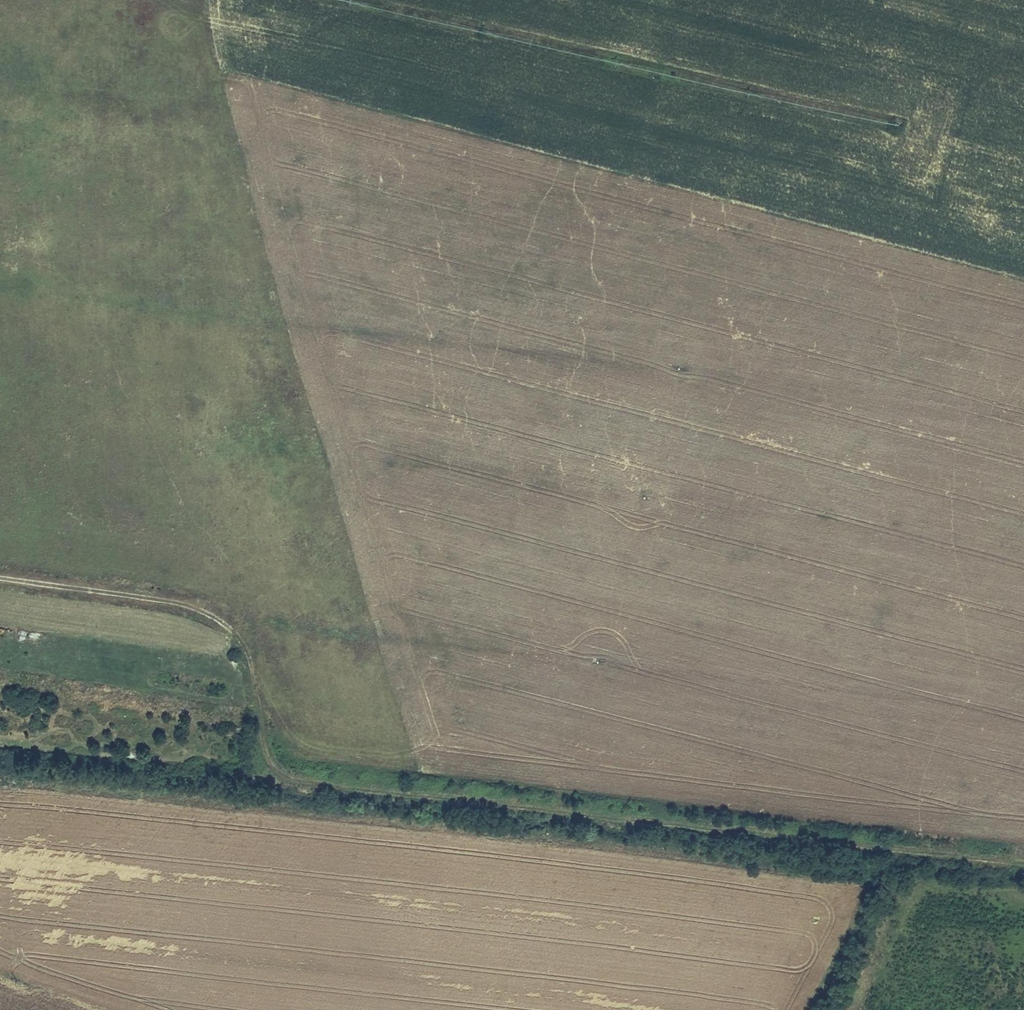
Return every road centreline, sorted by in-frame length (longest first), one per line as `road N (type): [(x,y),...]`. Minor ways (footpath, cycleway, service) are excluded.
road 1 (track): [(202,606),(0,574)]

